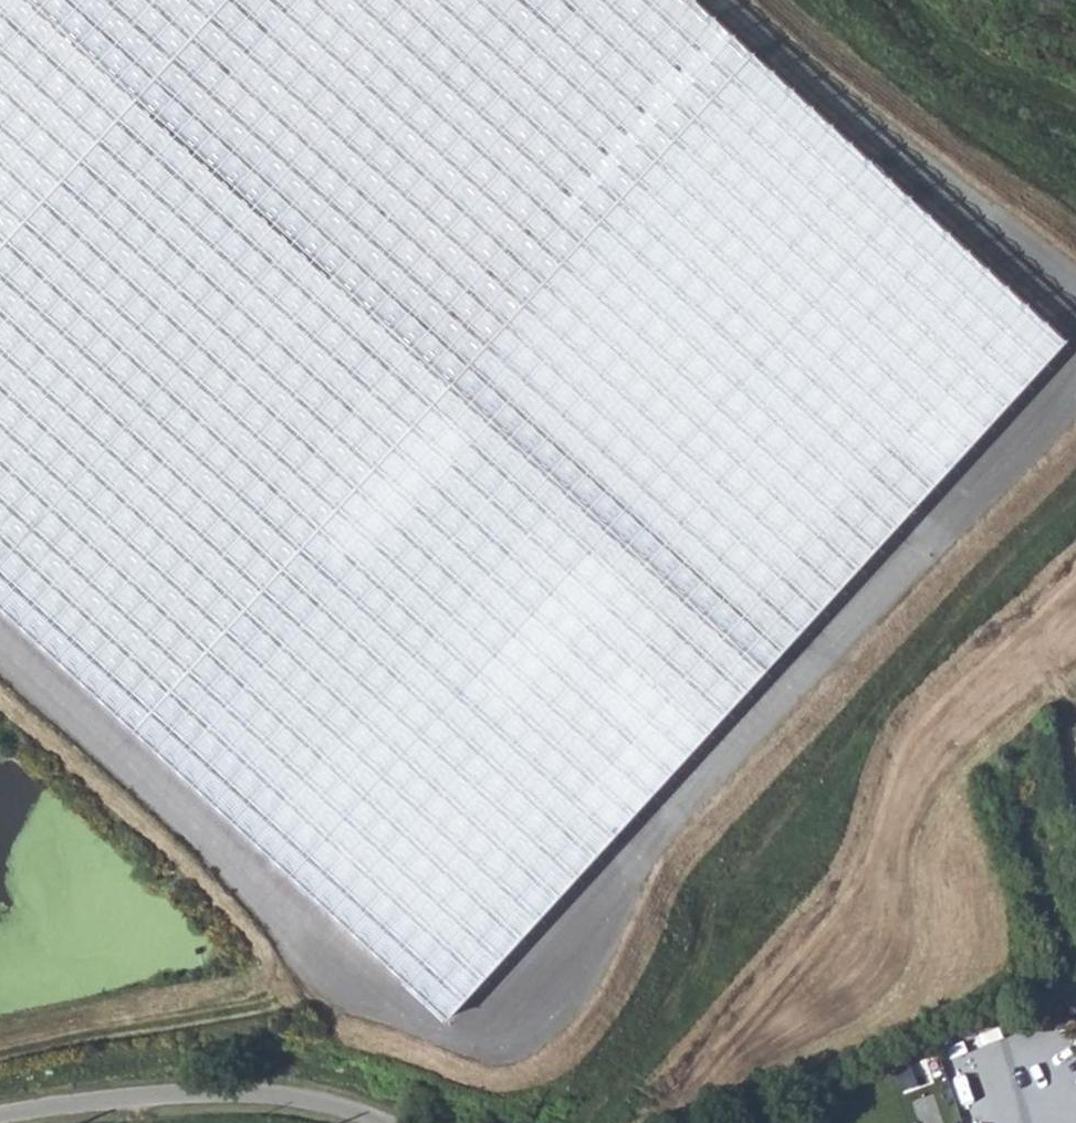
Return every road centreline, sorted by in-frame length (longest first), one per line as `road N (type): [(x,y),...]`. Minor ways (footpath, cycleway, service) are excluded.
road 1 (unclassified): [(389,1122),(295,1095),(144,1093),(0,1110)]

